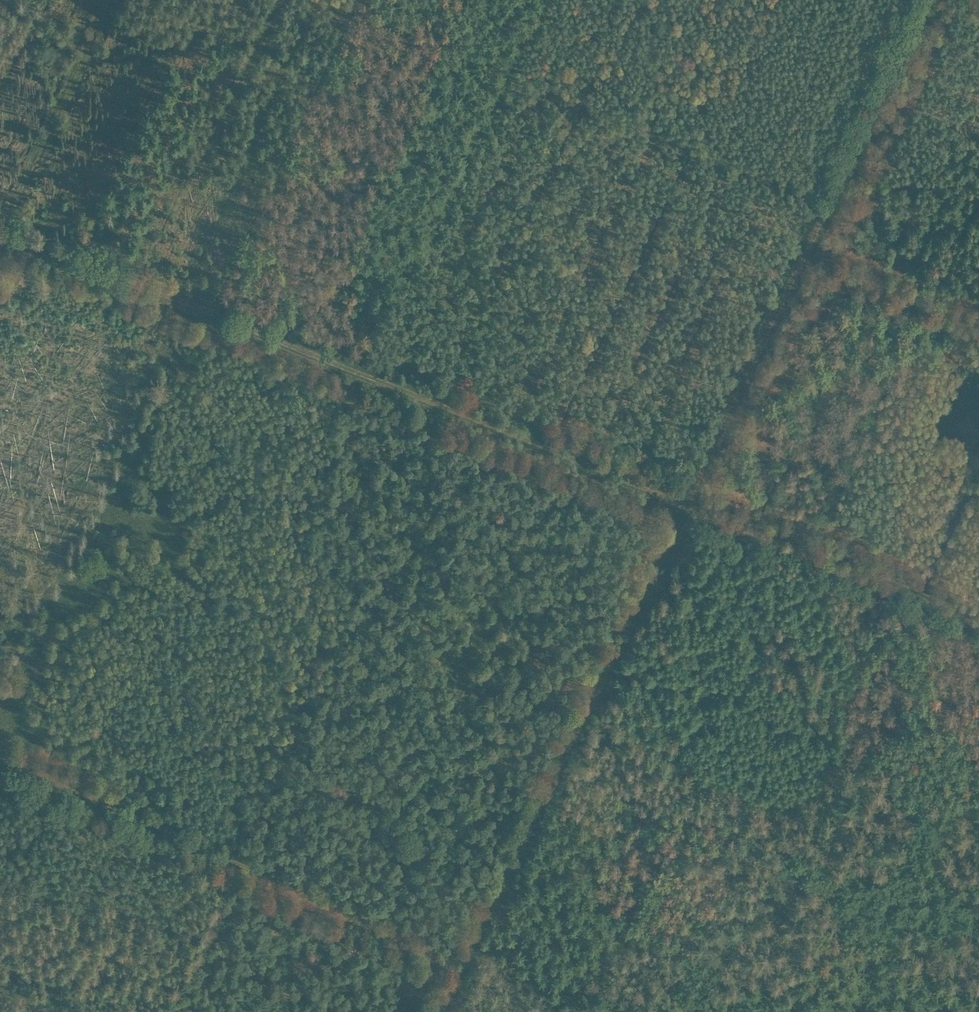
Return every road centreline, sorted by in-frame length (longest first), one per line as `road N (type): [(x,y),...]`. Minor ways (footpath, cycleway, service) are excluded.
road 1 (track): [(3,229),(687,504),(461,965)]
road 2 (track): [(928,0),(687,504),(978,624)]
road 3 (track): [(439,1011),(461,965),(0,758)]
road 4 (track): [(808,254),(978,310)]

